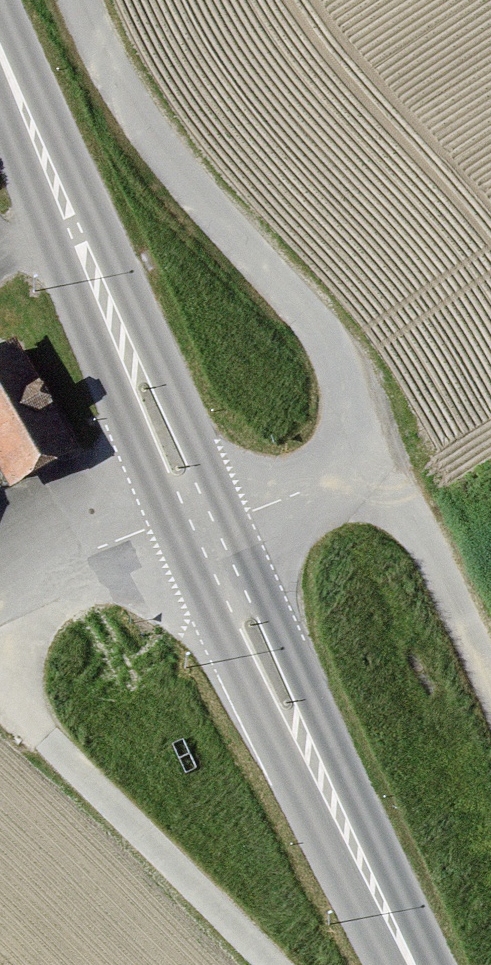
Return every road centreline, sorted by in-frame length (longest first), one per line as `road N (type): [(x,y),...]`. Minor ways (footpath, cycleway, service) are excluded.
road 1 (tertiary): [(415,964),(197,509),(0,50)]
road 2 (track): [(80,0),(141,120),(338,361),(382,459),(207,530)]
road 3 (track): [(0,673),(46,739),(272,964)]
road 4 (track): [(382,459),(490,683)]

